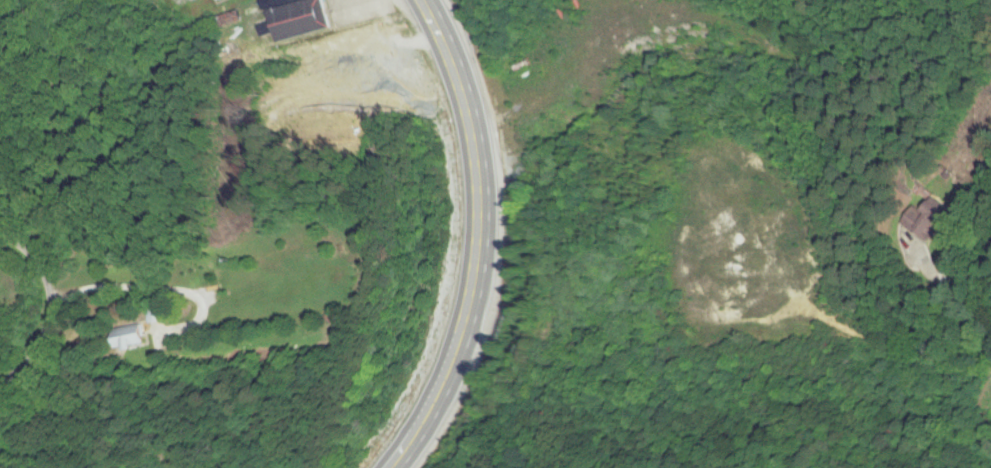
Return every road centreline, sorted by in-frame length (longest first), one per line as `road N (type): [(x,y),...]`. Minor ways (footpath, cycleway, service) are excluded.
road 1 (primary): [(393,467),(457,347),(479,242),(473,130),(450,54),(422,0)]
road 2 (residential): [(0,387),(18,374),(49,313),(39,271),(0,240)]

